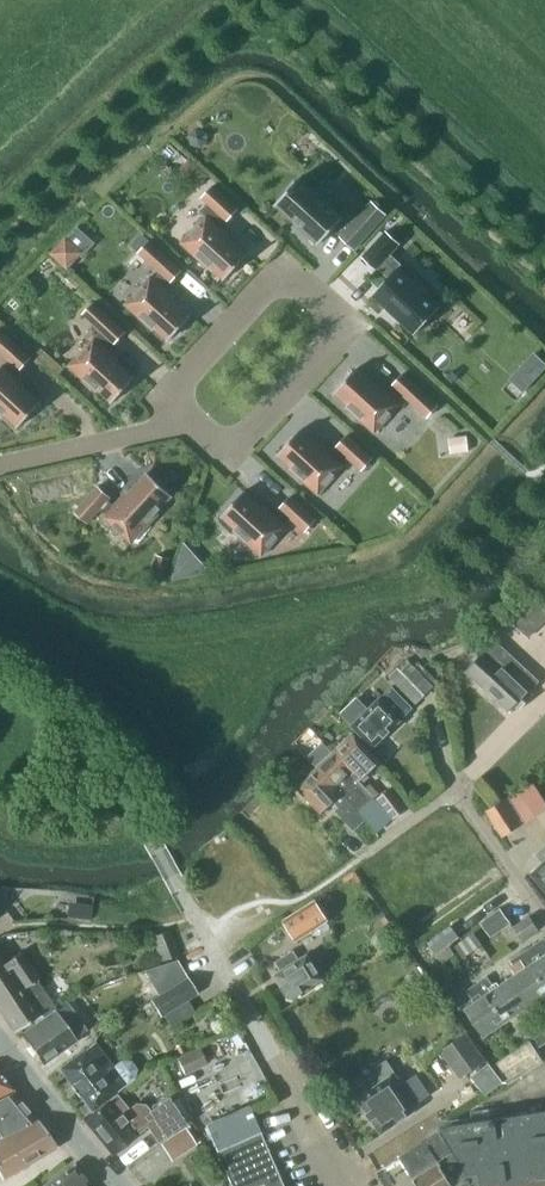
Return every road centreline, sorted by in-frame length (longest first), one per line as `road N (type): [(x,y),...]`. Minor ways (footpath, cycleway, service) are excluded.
road 1 (residential): [(544,920),(456,789),(354,861)]
road 2 (residential): [(334,1185),(205,934)]
road 3 (residential): [(344,327),(283,268),(168,397),(180,418)]
road 4 (residential): [(180,418),(224,456),(344,327)]
road 5 (tertiary): [(119,1185),(0,1041)]
road 6 (residential): [(0,465),(180,418)]

